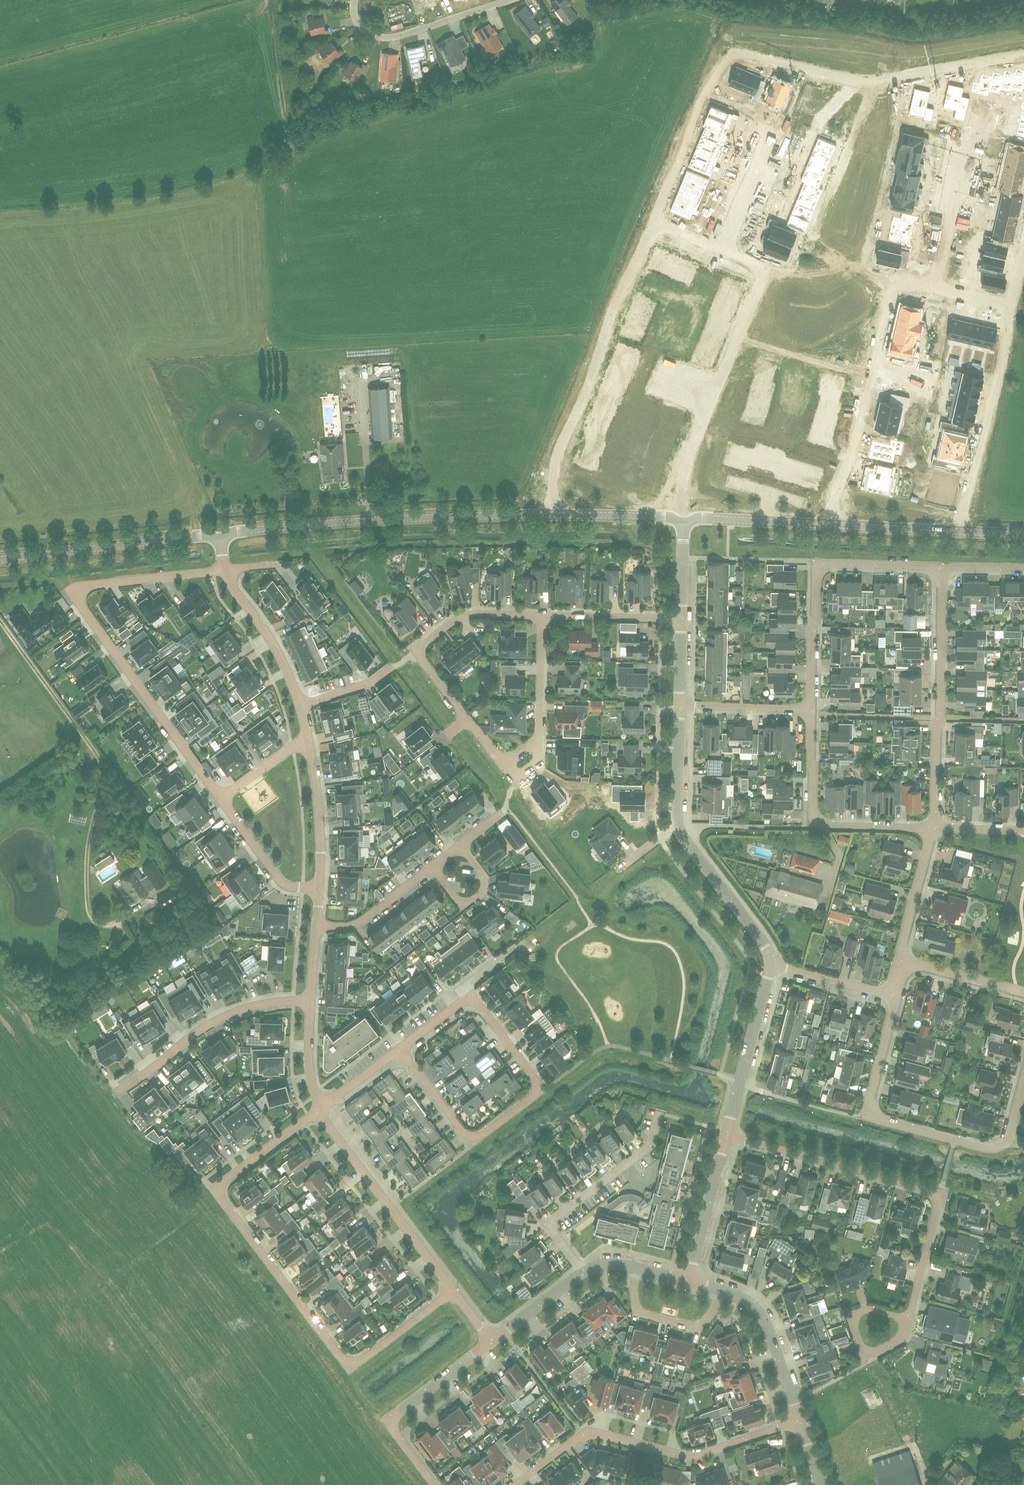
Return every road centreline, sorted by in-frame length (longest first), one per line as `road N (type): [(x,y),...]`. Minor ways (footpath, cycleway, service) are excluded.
road 1 (residential): [(556,514),(555,471),(691,112),(727,48),(884,77),(1023,55)]
road 2 (residential): [(318,1112),(214,1190),(351,1368),(453,1291)]
road 3 (residential): [(543,614),(539,766),(519,781),(418,655),(469,612)]
road 4 (residential): [(220,800),(80,594),(93,584),(225,571)]
road 5 (unknown): [(654,226),(767,273),(713,393),(684,482),(683,522)]
road 6 (residential): [(1012,303),(897,277),(827,524)]
road 7 (residential): [(908,1318),(941,1194),(727,1139)]
road 8 (tertiary): [(221,539),(368,520),(556,514)]
road 9 (residential): [(471,997),(542,1090),(473,1145),(401,1051)]
road 10 (residential): [(516,1484),(588,1432),(687,1456),(800,1422)]
road 11 (residential): [(815,708),(815,564),(943,566)]
road 12 (residential): [(935,828),(943,566)]
road 13 (residential): [(1003,1149),(869,1116),(894,1002)]
road 14 (residential): [(935,828),(814,826),(815,708)]
road 15 (residential): [(1012,303),(960,531)]
road 16 (residential): [(453,1291),(318,1112)]
road 17 (tertiary): [(0,559),(198,535),(221,539)]
road 18 (residential): [(585,1272),(548,1225),(651,1144),(661,1114)]
road 19 (residential): [(309,1002),(242,1009),(206,1026),(116,1093)]
road 20 (residential): [(727,1139),(773,966)]
road 21 (residential): [(773,966),(681,827)]
road 22 (residential): [(800,1422),(765,1319),(752,1303),(718,1292)]
road 23 (residential): [(301,705),(276,647),(225,571)]
road 24 (residential): [(320,889),(306,738)]
road 25 (residential): [(688,1284),(727,1139)]
road 26 (tertiary): [(683,522),(827,524)]
road 27 (residential): [(320,889),(281,883),(220,800)]
road 28 (residential): [(431,869),(463,910),(492,886),(461,846)]
road 29 (residential): [(718,1292),(703,1324),(694,1326),(638,1307),(640,1271)]
road 30 (residential): [(543,614),(681,617)]
road 31 (residential): [(903,962),(935,828)]
road 32 (residential): [(314,932),(361,925),(431,869)]
road 33 (residential): [(815,708),(681,706)]
road 34 (tertiary): [(827,524),(960,531)]
road 35 (residential): [(490,1341),(387,1423)]
road 36 (tertiary): [(556,514),(683,522)]
road 37 (residential): [(894,1002),(773,966)]
road 38 (residential): [(1023,993),(903,962)]
road 39 (residential): [(681,827),(681,706)]

